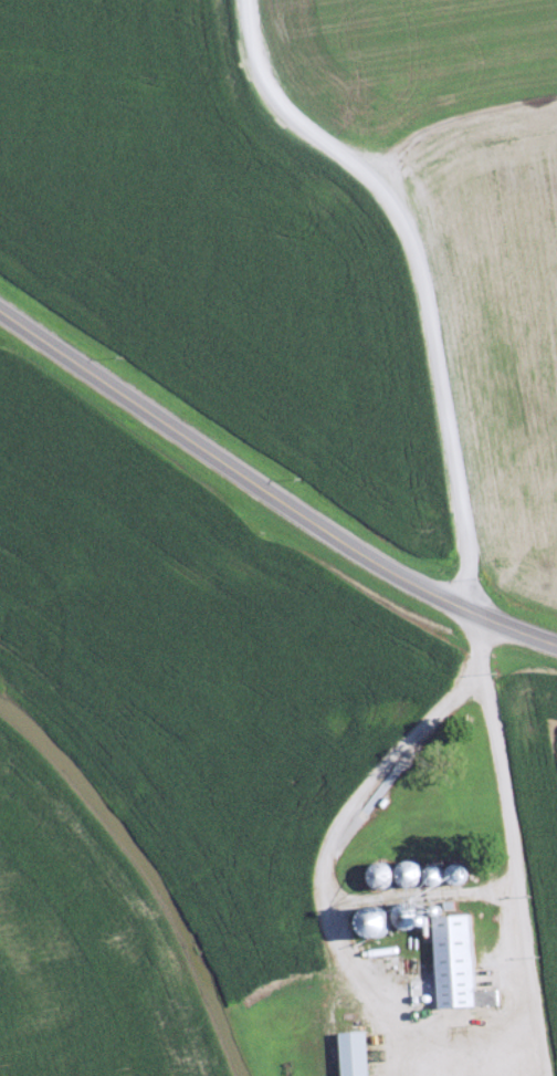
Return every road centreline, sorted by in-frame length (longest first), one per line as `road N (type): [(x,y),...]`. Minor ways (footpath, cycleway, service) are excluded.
road 1 (residential): [(474,614),(410,219),(368,161),(270,102),(253,61),(250,0)]
road 2 (primary): [(0,311),(429,593),(556,643)]
road 3 (residential): [(550,1075),(474,614)]

